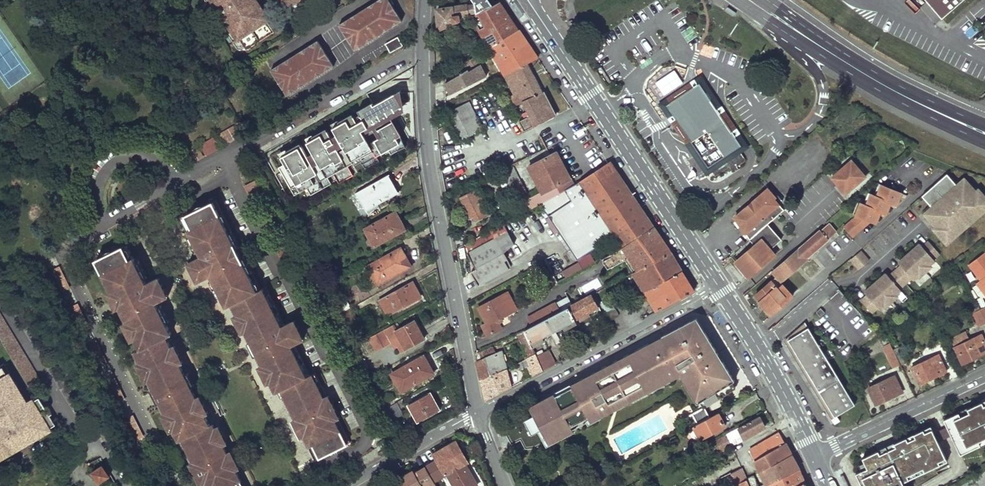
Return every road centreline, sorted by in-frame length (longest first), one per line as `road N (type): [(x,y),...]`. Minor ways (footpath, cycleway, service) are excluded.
road 1 (residential): [(317,470),(370,440),(335,364),(273,265),(226,159)]
road 2 (residential): [(478,414),(433,190),(423,53)]
road 3 (secondary): [(537,14),(718,286)]
road 4 (primary): [(739,0),(869,86),(984,142)]
road 5 (residential): [(478,414),(718,286)]
road 6 (residential): [(108,227),(70,248),(65,260),(153,437)]
road 7 (primary): [(984,124),(893,83),(768,0)]
road 8 (secondary): [(718,286),(814,457)]
road 9 (residential): [(423,53),(399,58),(251,143)]
road 10 (residential): [(814,457),(984,376)]
road 11 (residential): [(183,187),(162,162),(142,154),(116,160),(97,196),(108,227)]
road 12 (residential): [(478,414),(346,485)]

